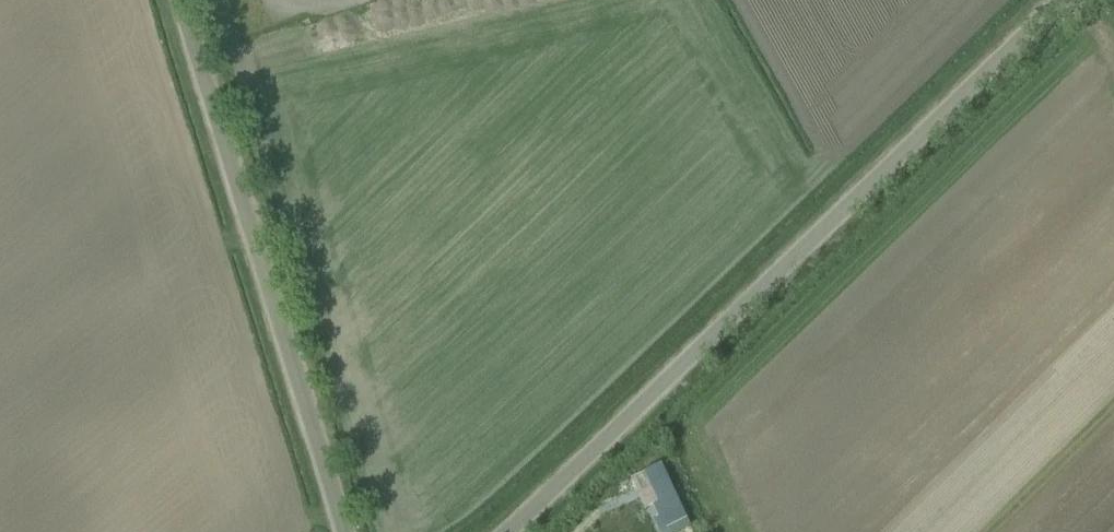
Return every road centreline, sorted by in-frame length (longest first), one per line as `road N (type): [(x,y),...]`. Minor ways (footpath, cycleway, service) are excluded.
road 1 (unclassified): [(514,531),(1059,0)]
road 2 (unclassified): [(343,531),(168,0)]

